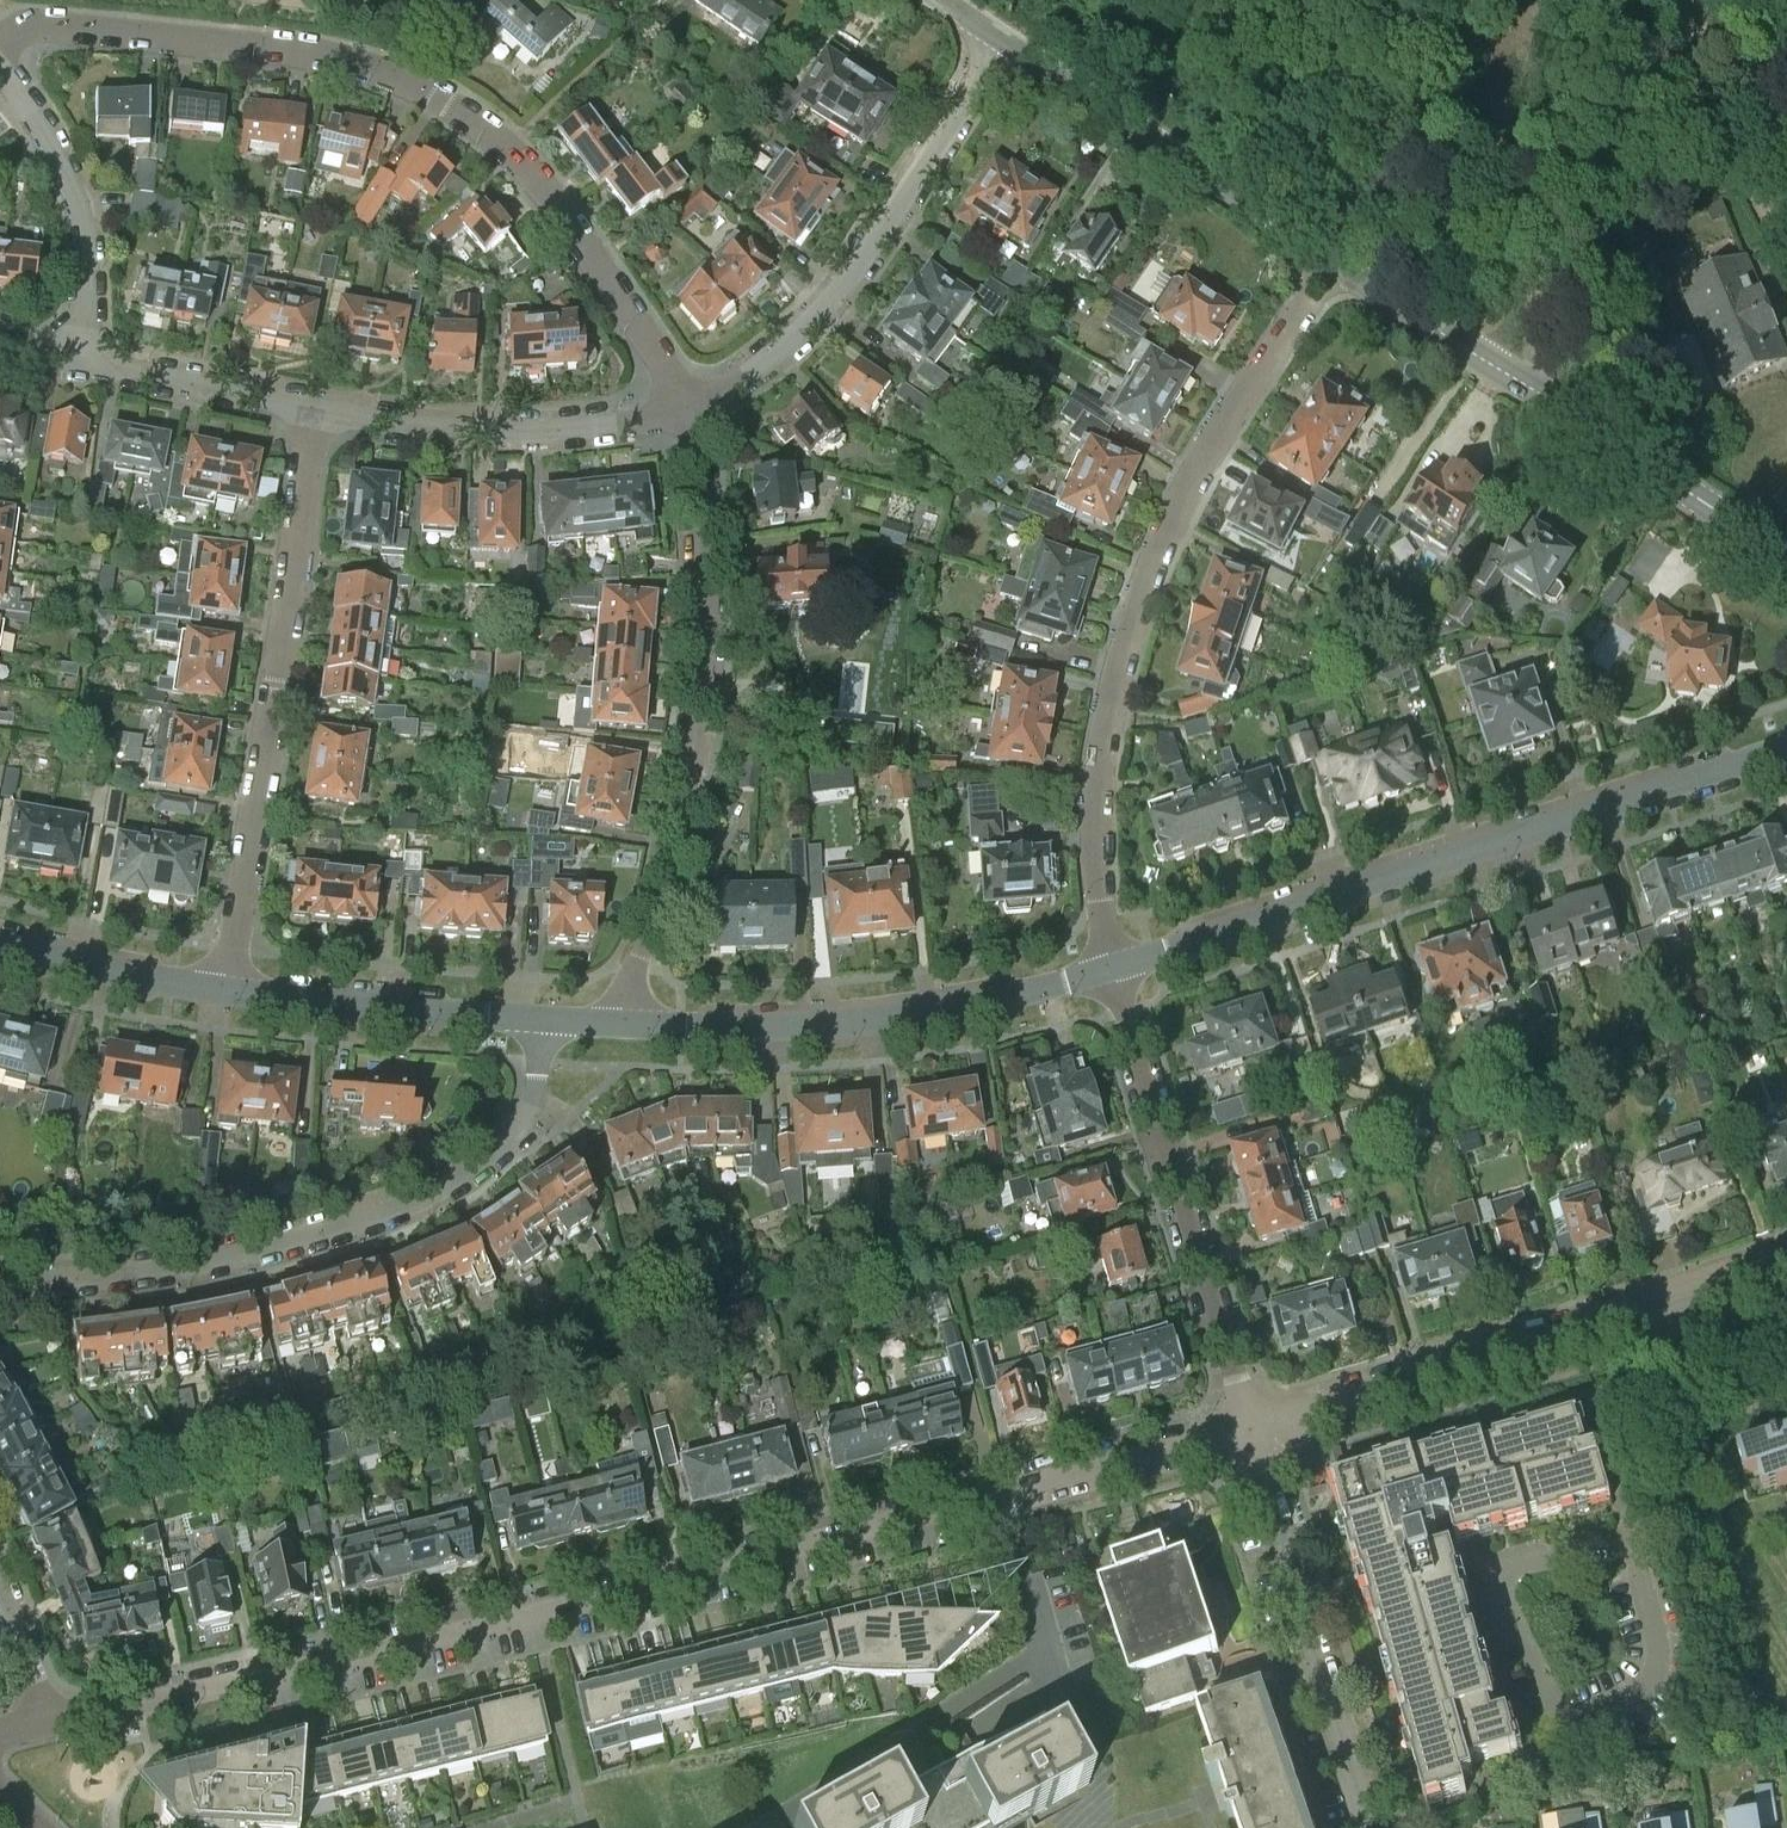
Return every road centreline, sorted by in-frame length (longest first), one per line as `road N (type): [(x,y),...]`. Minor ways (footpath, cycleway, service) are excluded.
road 1 (residential): [(47,1724),(534,1614),(1004,1491)]
road 2 (secondary): [(1786,560),(1005,42)]
road 3 (residential): [(1112,969),(1786,747)]
road 4 (residential): [(1112,969),(1095,835),(1112,691),(1173,518),(1297,312)]
road 5 (residential): [(0,1282),(160,1273),(298,1242),(455,1182),(529,1112),(544,1021)]
road 6 (residential): [(615,1026),(667,881),(700,699),(696,505),(680,414)]
road 7 (residential): [(221,992),(315,410)]
road 8 (residential): [(778,1827),(1055,1669),(1004,1491)]
road 9 (residential): [(1112,969),(897,1020),(780,1029),(615,1026)]
road 10 (residential): [(680,414),(767,364),(831,304),(1005,42)]
road 11 (residential): [(1253,1433),(1112,969)]
road 12 (residential): [(680,414),(638,322),(513,150),(475,119),(391,76)]
road 13 (residential): [(1253,1433),(1662,1302)]
road 14 (residential): [(1375,1827),(1253,1433)]
road 15 (residential): [(391,76),(301,52),(187,38),(31,27),(0,41)]
road 16 (track): [(1546,0),(1521,128),(1517,271),(1498,366)]
road 17 (residential): [(315,410),(462,434),(680,414)]
road 18 (residential): [(544,1021),(221,992)]
road 19 (residential): [(87,366),(87,230),(64,168),(0,72)]
road 20 (residential): [(1004,1491),(1253,1433)]
road 21 (residential): [(87,366),(315,410)]
road 22 (residential): [(221,992),(0,944)]
road 23 (track): [(1786,261),(1717,127),(1699,78)]
road 24 (residential): [(1684,1374),(1684,1488),(1667,1521),(1622,1543)]
road 25 (residential): [(47,1724),(0,1599)]
road 26 (residential): [(1662,1302),(1786,1260)]

